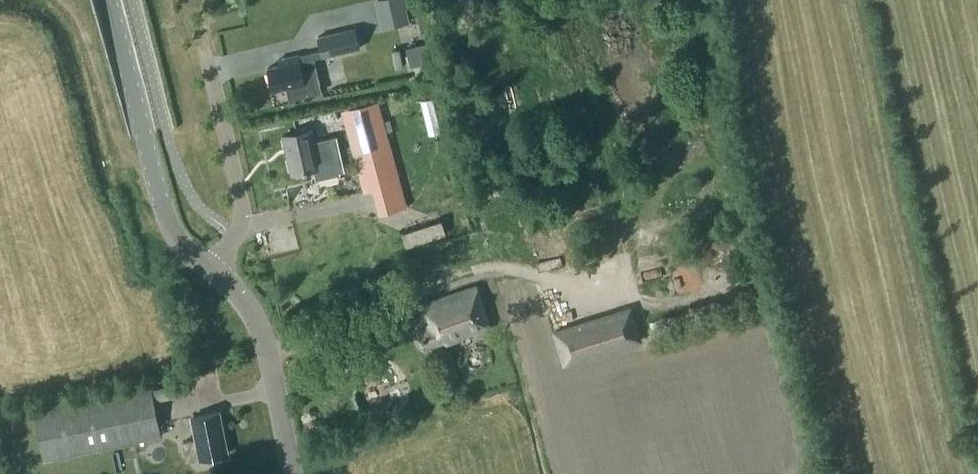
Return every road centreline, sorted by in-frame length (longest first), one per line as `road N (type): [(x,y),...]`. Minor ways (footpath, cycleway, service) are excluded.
road 1 (tertiary): [(218,275),(172,226),(110,0)]
road 2 (unclassified): [(218,275),(243,206),(201,31)]
road 3 (tertiary): [(294,473),(266,339),(218,275)]

